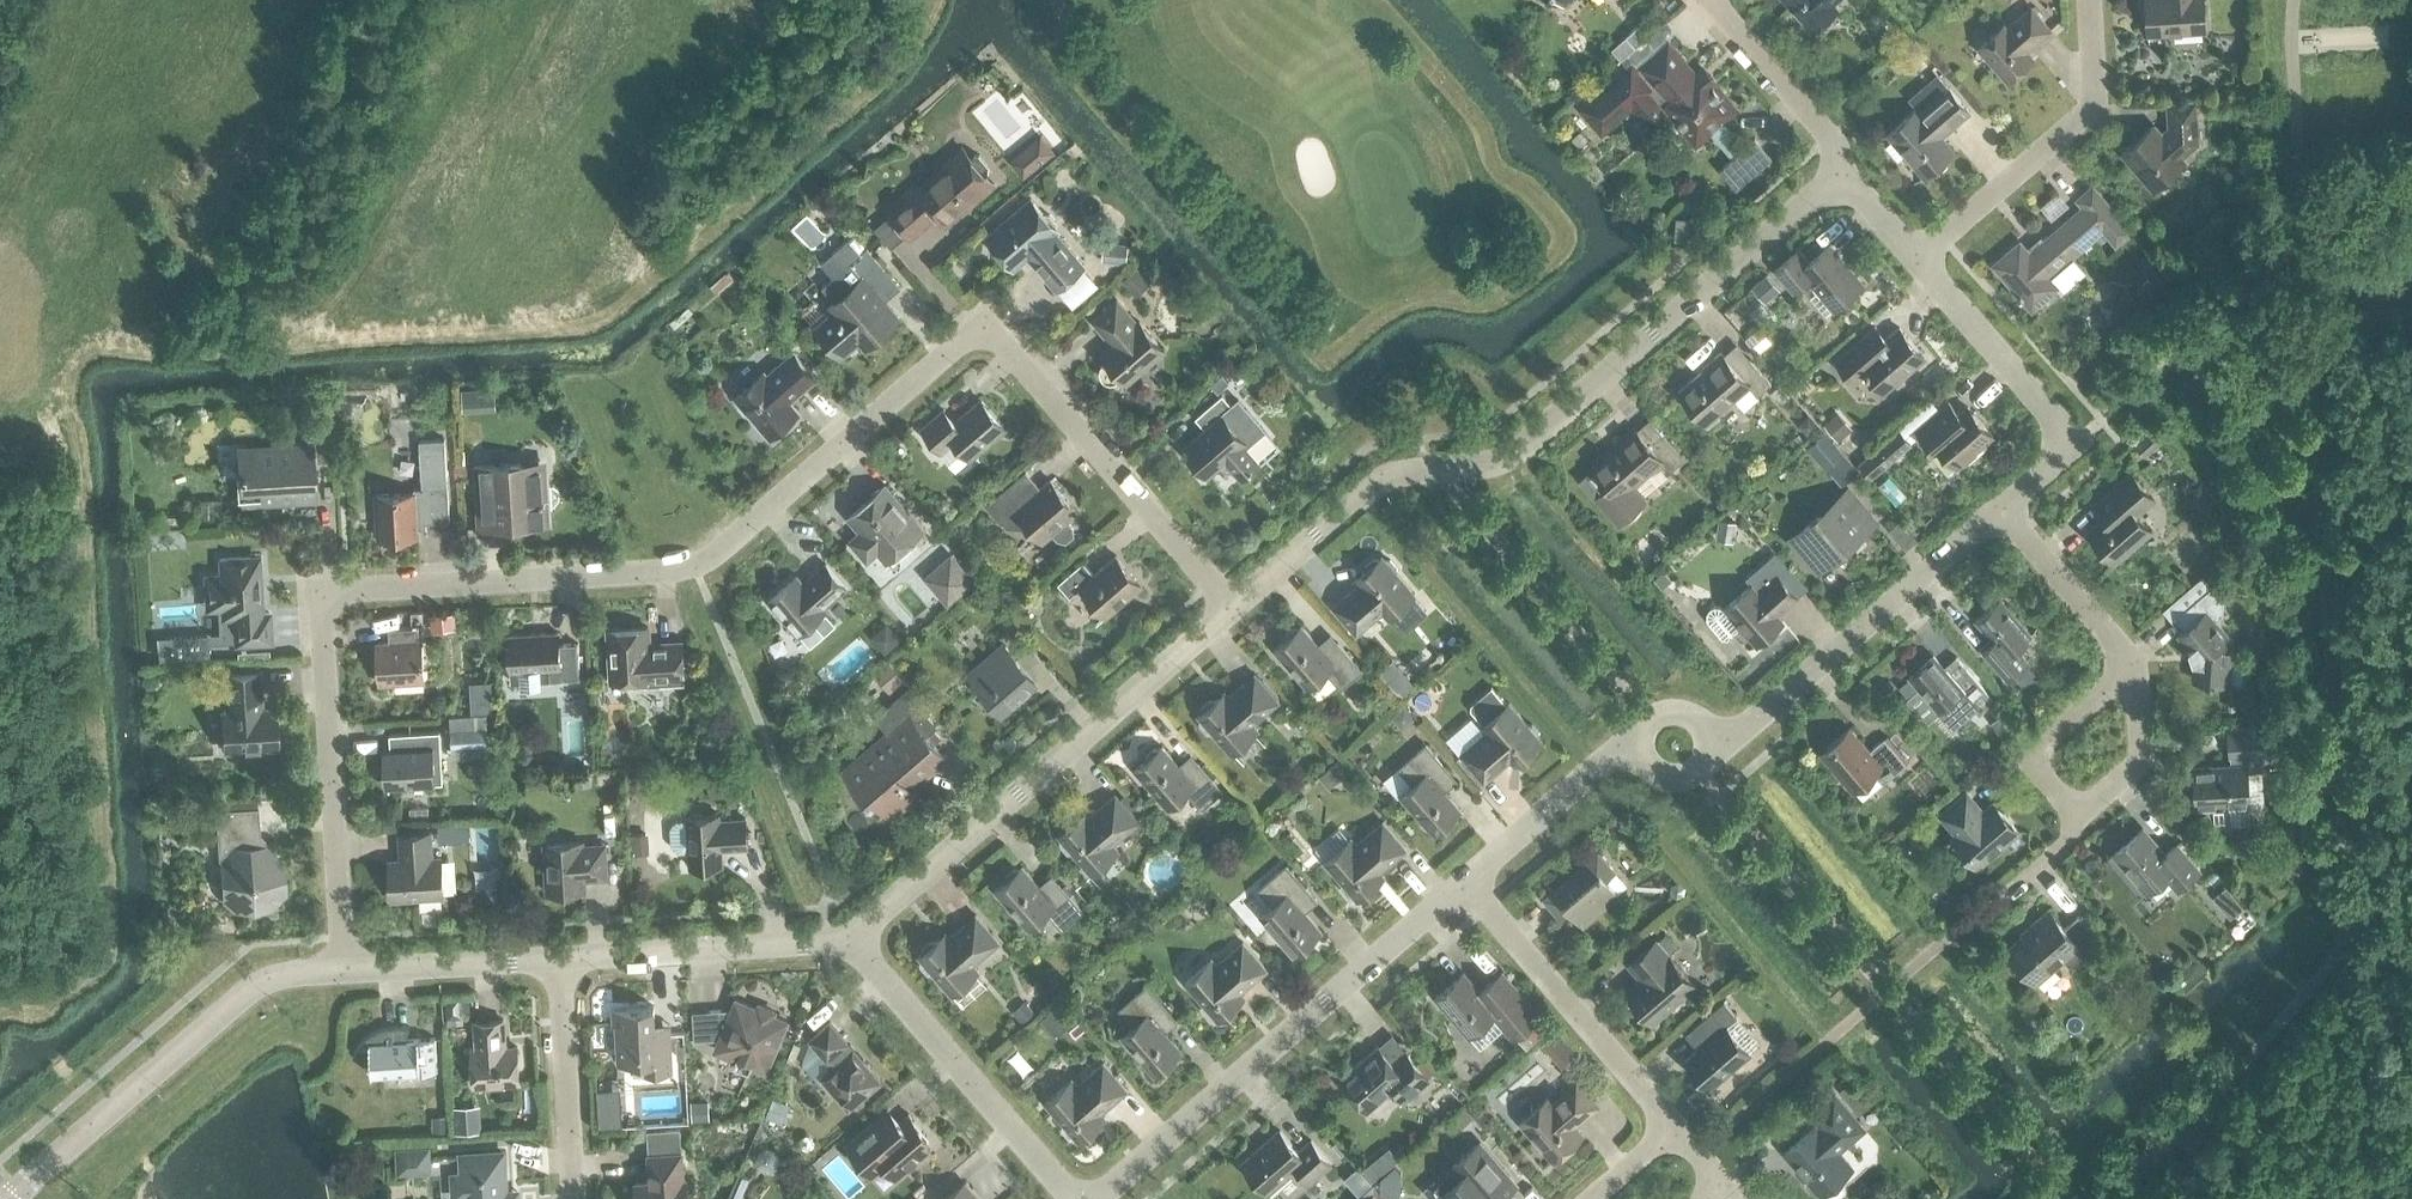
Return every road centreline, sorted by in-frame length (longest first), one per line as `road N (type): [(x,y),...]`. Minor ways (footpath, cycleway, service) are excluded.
road 1 (residential): [(341,965),(326,588),(697,562),(983,313),(1232,608)]
road 2 (residential): [(1232,608),(1392,472),(1501,460),(1847,163)]
road 3 (residential): [(854,936),(1232,608)]
road 4 (residential): [(1084,1198),(1462,886)]
road 5 (residential): [(8,1198),(270,977),(341,965)]
road 6 (residential): [(1712,734),(1747,723),(2006,502)]
road 7 (residential): [(854,936),(1079,1198)]
road 8 (residential): [(1925,254),(2092,104),(2090,0)]
road 9 (residential): [(2006,502),(2072,442),(1925,254)]
road 10 (residential): [(1672,1126),(1462,886)]
road 11 (residential): [(568,955),(854,936)]
road 12 (residential): [(577,1198),(568,955)]
road 13 (residential): [(341,965),(568,955)]
road 14 (residential): [(1462,886),(1620,746),(1634,747)]
road 15 (residential): [(2085,814),(2034,759),(2132,659)]
road 16 (residential): [(1847,163),(1714,0)]
road 17 (residential): [(2132,659),(2006,502)]
road 18 (residential): [(2085,814),(2141,753),(2132,659)]
road 19 (residential): [(1634,747),(1641,768),(1659,782),(1681,784),(1710,762),(1712,734)]

